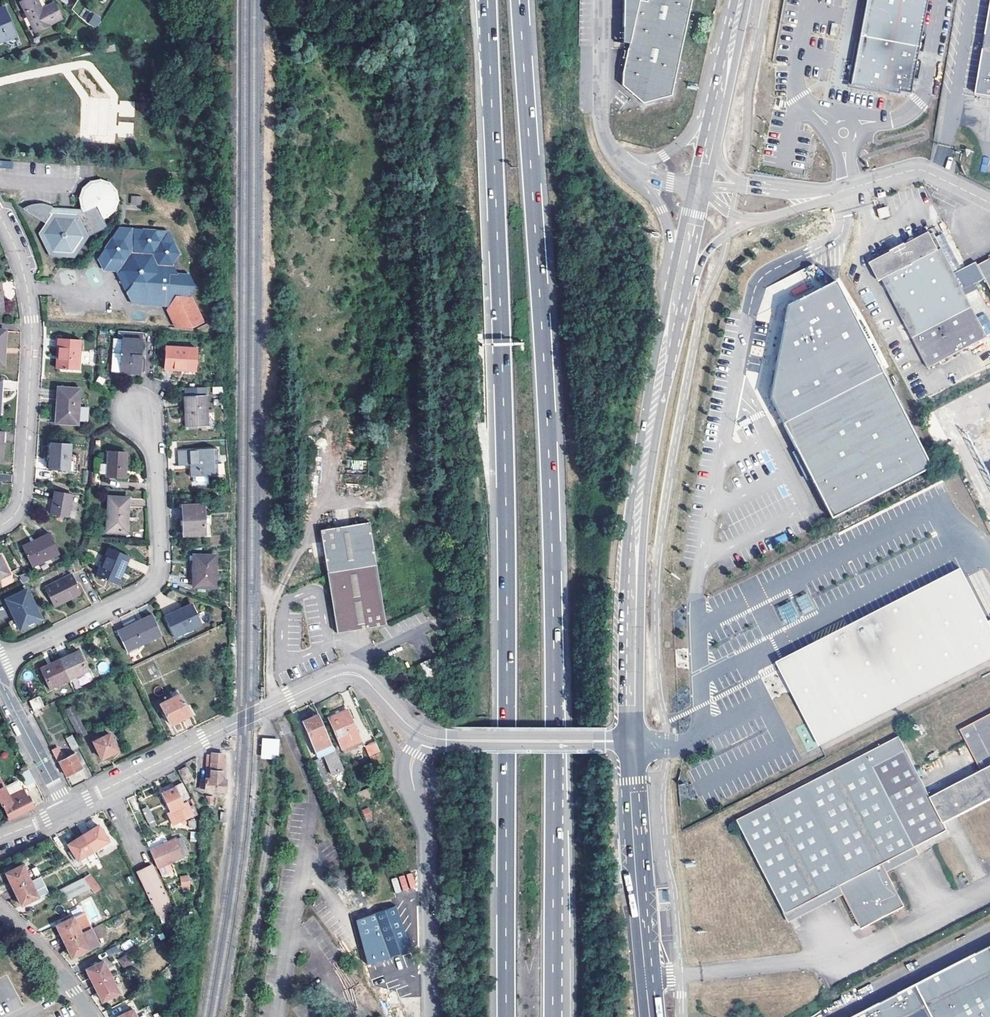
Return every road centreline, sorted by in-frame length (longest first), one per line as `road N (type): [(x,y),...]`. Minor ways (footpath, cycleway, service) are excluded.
road 1 (motorway): [(554,1016),(552,541),(519,0)]
road 2 (motorway): [(487,0),(507,540),(506,1016)]
road 3 (secondary): [(681,288),(641,480),(635,742)]
road 4 (tertiary): [(424,735),(363,677),(339,675),(68,808)]
road 5 (residential): [(0,661),(140,595),(159,575),(155,438),(135,408)]
road 6 (residential): [(0,215),(23,270),(32,320),(23,499),(0,526)]
road 7 (unclassified): [(424,735),(411,770),(424,822),(432,1016)]
road 8 (secondary): [(635,742),(654,1016)]
road 9 (tertiary): [(635,742),(424,735)]
road 10 (tertiary): [(840,192),(921,169),(989,202)]
road 11 (secondary): [(742,0),(711,154)]
road 12 (residential): [(68,808),(0,679)]
road 13 (residential): [(91,1016),(59,970),(0,910)]

